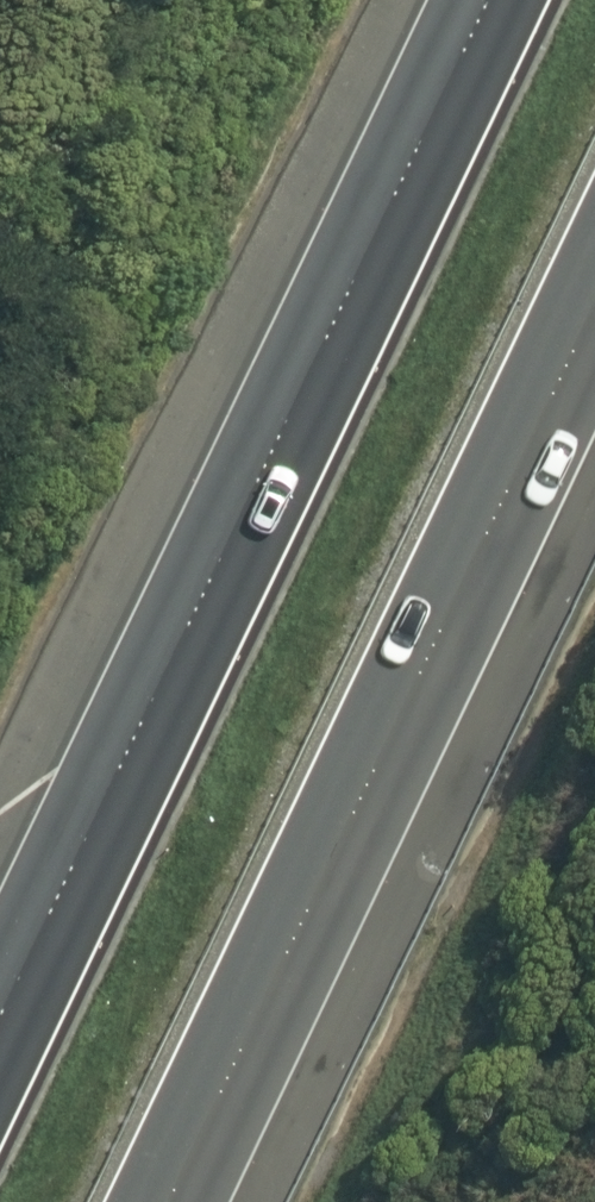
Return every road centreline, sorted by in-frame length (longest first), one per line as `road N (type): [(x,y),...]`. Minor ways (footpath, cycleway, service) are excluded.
road 1 (motorway): [(0,1020),(488,0)]
road 2 (motorway): [(594,315),(168,1201)]

